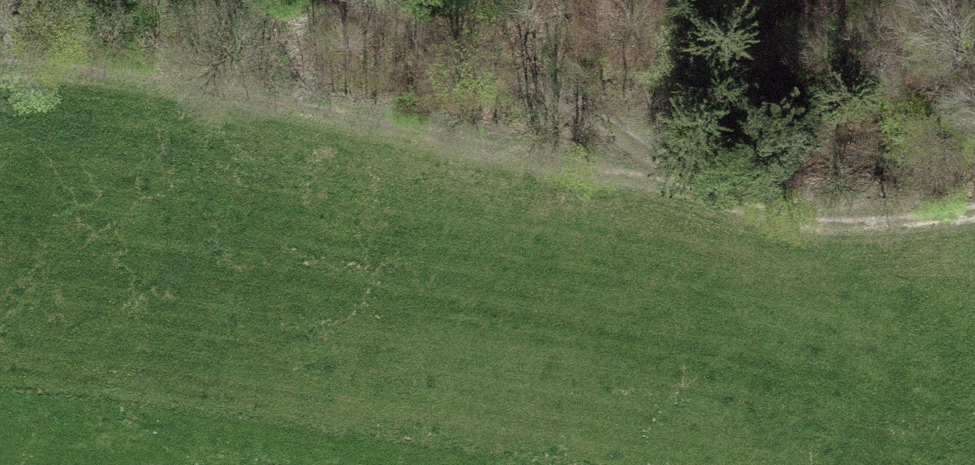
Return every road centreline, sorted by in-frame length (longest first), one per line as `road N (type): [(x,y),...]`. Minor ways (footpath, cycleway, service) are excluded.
road 1 (track): [(659,185),(495,163),(96,80),(36,72),(0,80)]
road 2 (track): [(354,0),(499,63),(659,185)]
road 3 (track): [(974,212),(858,230),(795,226),(659,185)]

